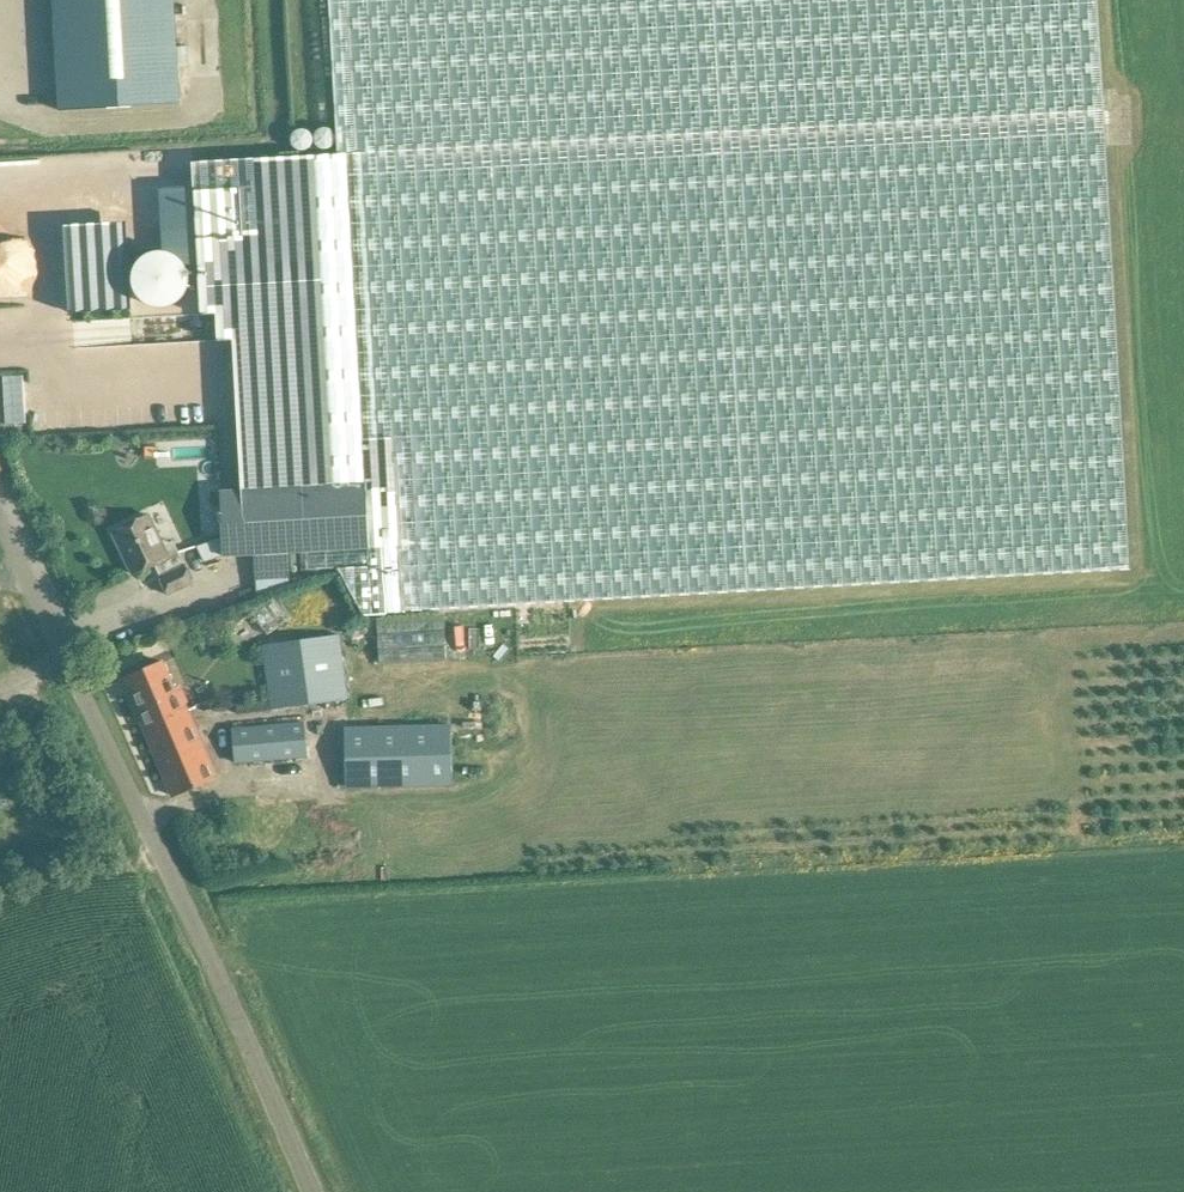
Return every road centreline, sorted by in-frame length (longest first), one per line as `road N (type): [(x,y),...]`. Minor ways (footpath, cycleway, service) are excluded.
road 1 (unclassified): [(314,1191),(0,521)]

